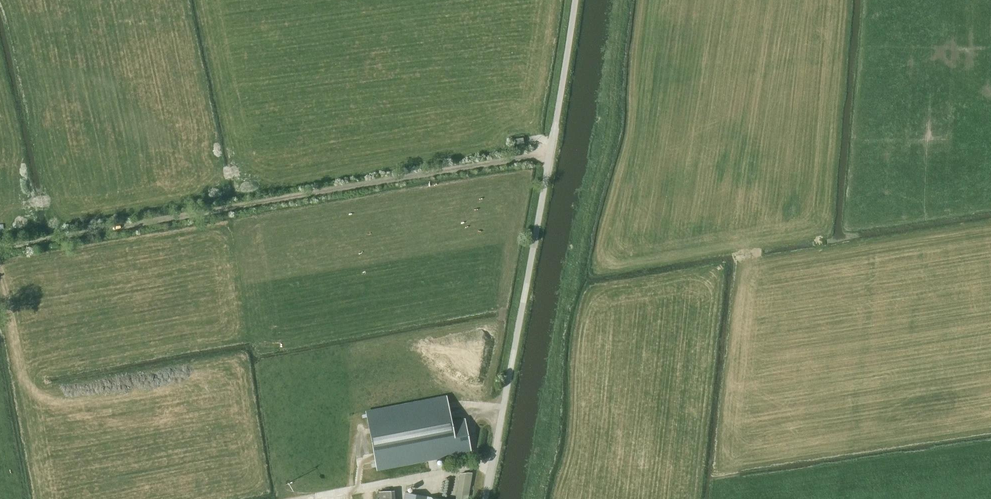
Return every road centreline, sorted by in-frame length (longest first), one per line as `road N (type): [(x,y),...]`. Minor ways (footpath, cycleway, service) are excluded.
road 1 (track): [(0,251),(552,150)]
road 2 (unclassified): [(486,498),(574,0)]
road 3 (track): [(539,498),(569,292),(607,133),(623,0)]

